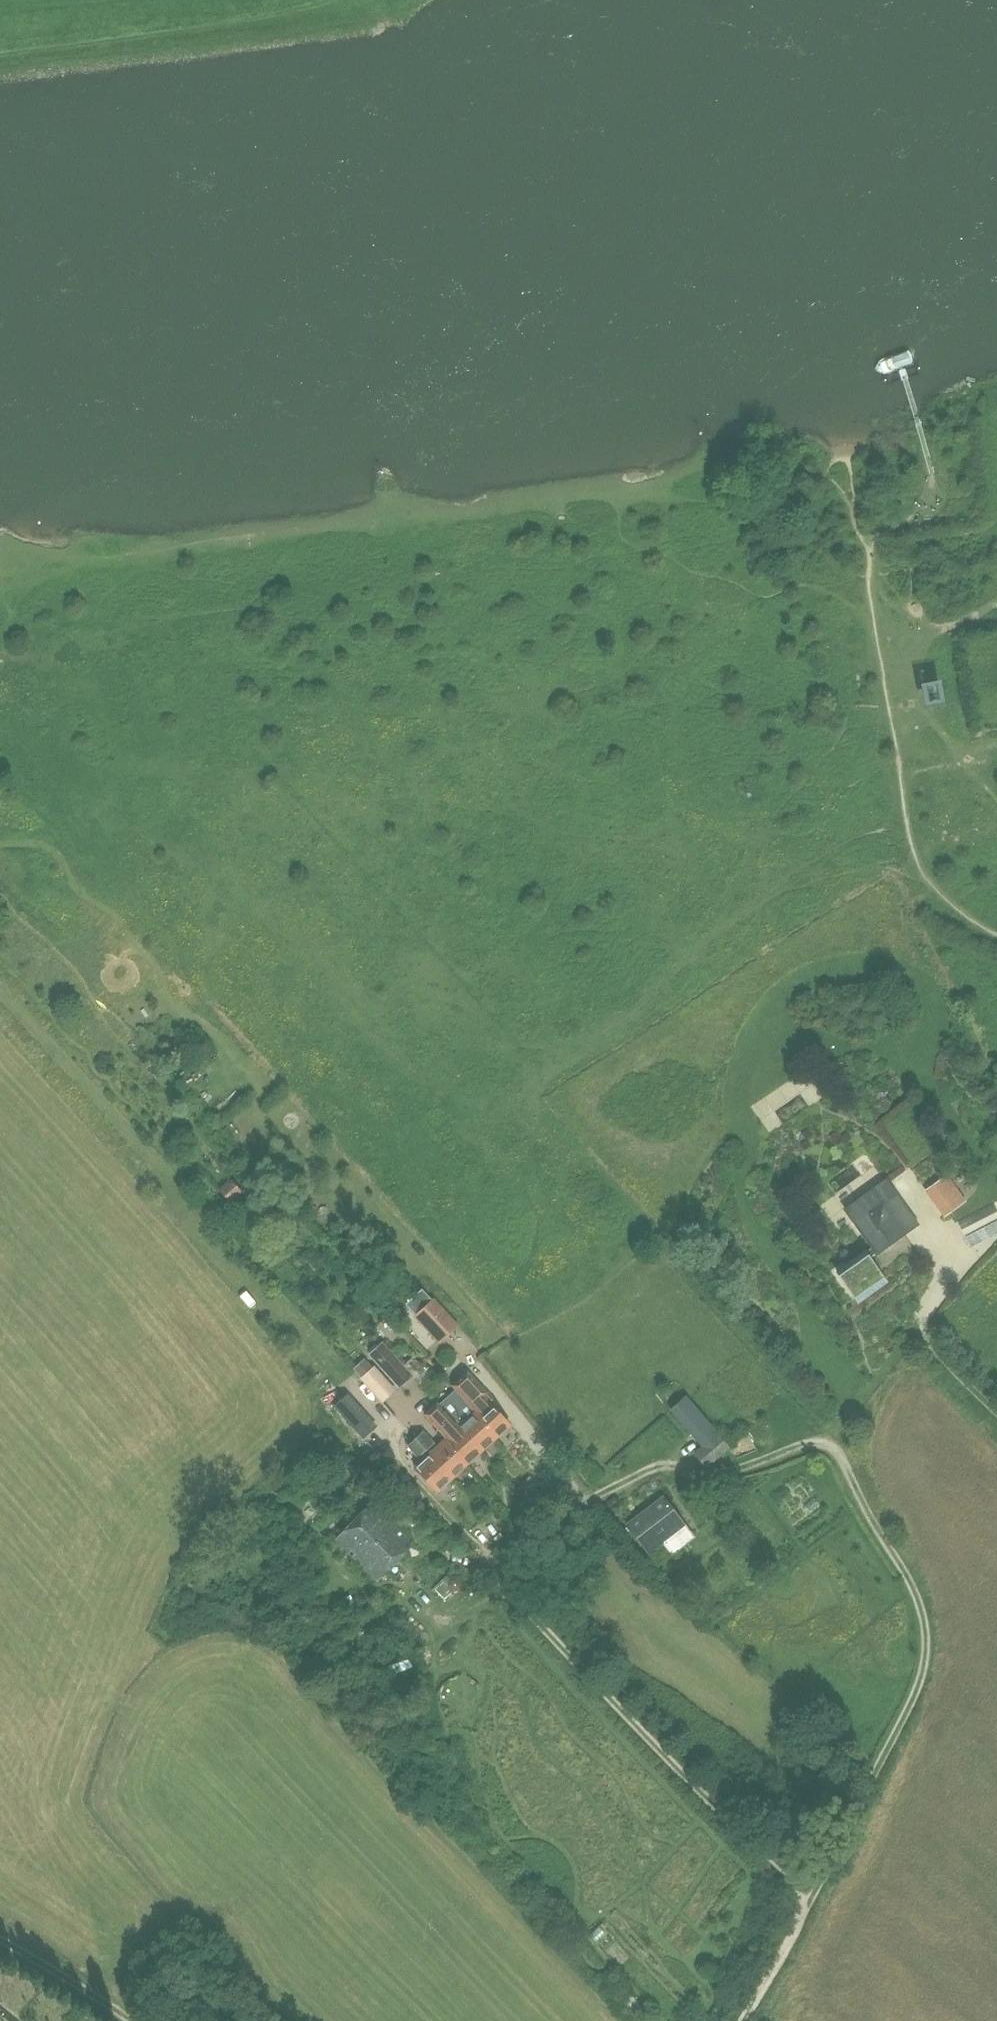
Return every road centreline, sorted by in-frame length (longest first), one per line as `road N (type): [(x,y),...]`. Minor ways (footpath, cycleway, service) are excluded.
road 1 (track): [(496,1561),(551,1522),(650,1479),(749,1465),(818,1442),(834,1441),(895,1550),(925,1623),(921,1678),(743,2020)]
road 2 (track): [(806,1906),(780,1863),(652,1743),(501,1580),(496,1561)]
road 3 (track): [(996,1417),(933,1349),(920,1321),(951,1265)]
road 4 (track): [(0,1940),(126,2020)]

